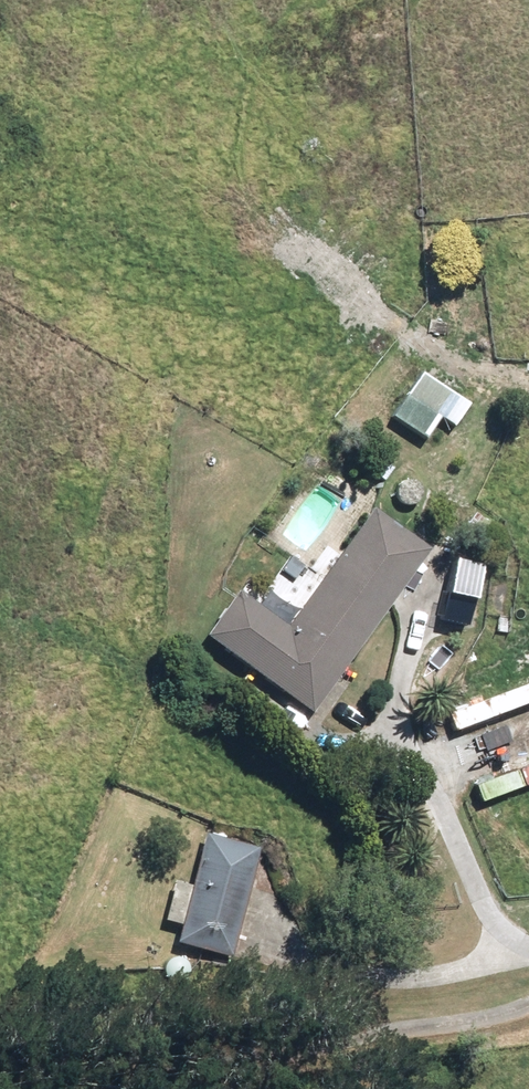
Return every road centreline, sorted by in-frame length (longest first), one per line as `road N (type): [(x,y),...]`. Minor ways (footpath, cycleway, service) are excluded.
road 1 (track): [(515,950),(396,733),(395,697),(412,630),(434,593)]
road 2 (track): [(528,999),(271,1059),(219,1088)]
road 3 (track): [(286,952),(358,969),(447,973),(528,949)]

